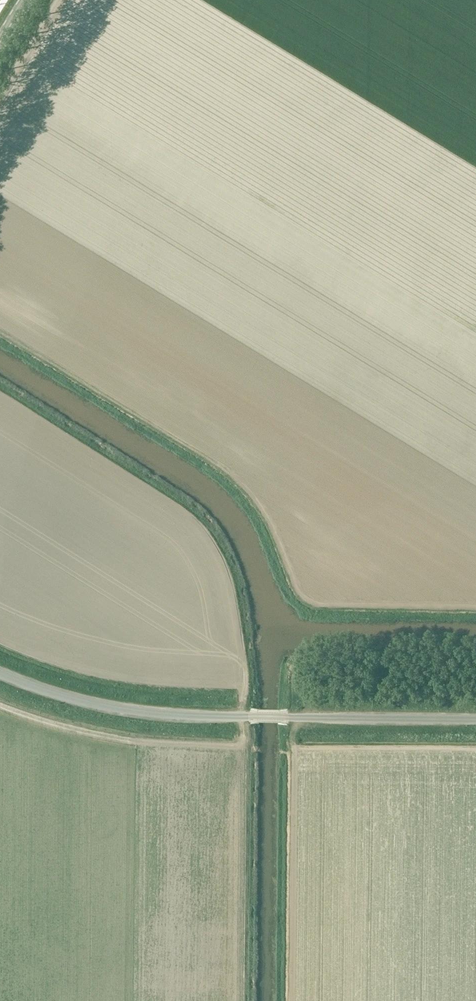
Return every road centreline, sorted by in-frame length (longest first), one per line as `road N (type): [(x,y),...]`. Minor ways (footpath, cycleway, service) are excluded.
road 1 (unclassified): [(475,720),(149,714),(77,701),(0,674)]

